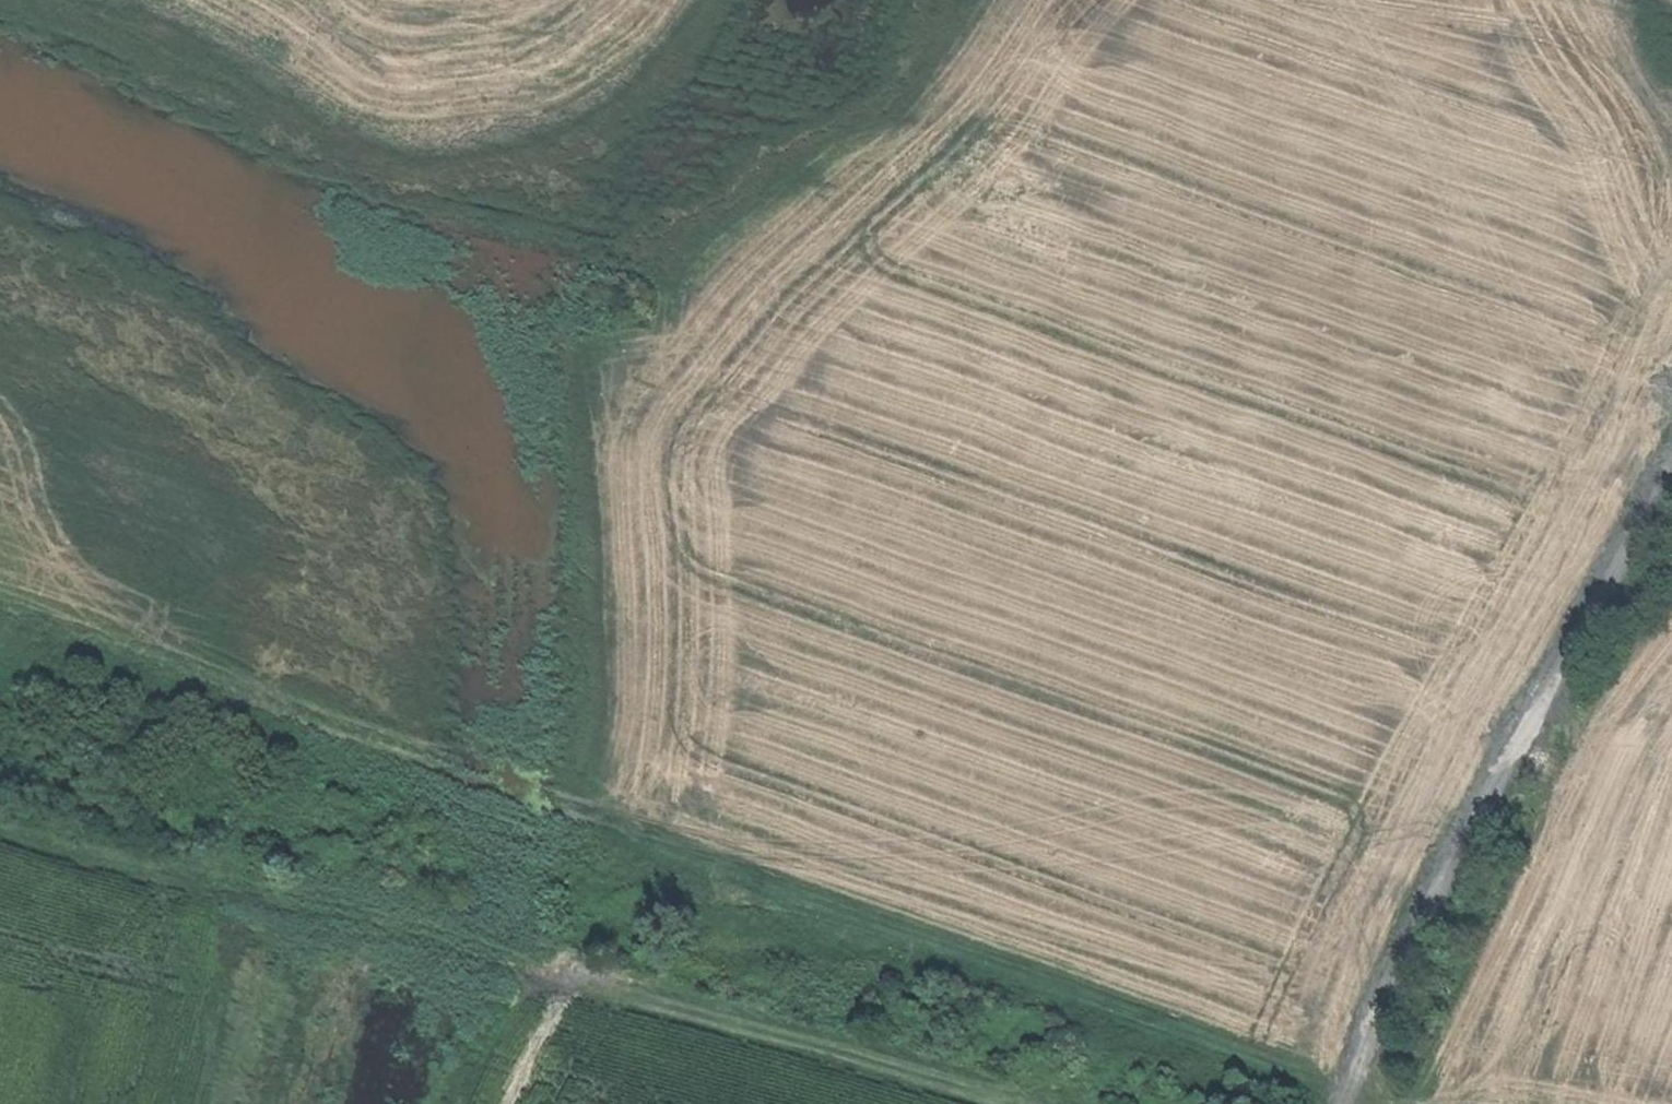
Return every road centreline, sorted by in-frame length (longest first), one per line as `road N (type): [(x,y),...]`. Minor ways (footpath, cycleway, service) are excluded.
road 1 (track): [(1339,1103),(1438,881),(1671,471)]

